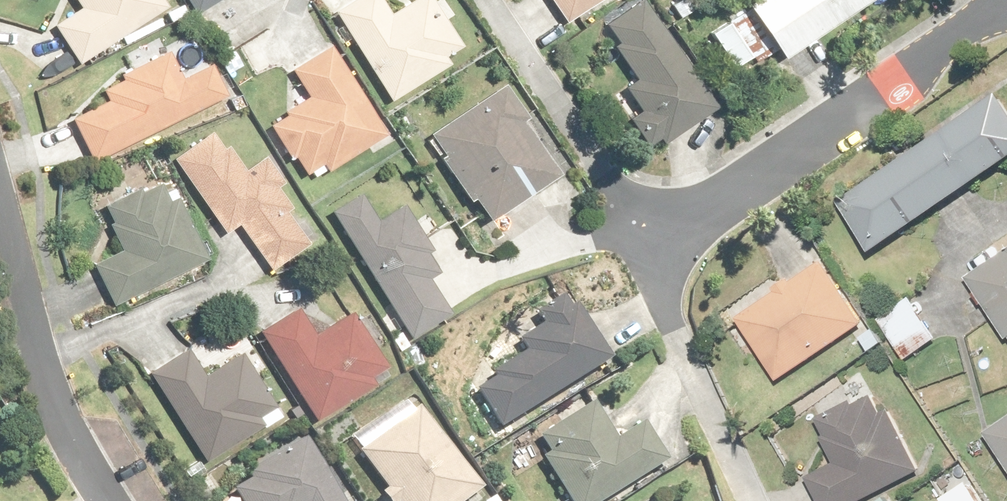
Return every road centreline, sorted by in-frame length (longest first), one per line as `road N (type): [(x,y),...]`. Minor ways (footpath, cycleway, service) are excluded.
road 1 (residential): [(750,500),(676,334),(656,235),(1006,1)]
road 2 (residential): [(114,500),(72,436),(44,370),(0,214)]

